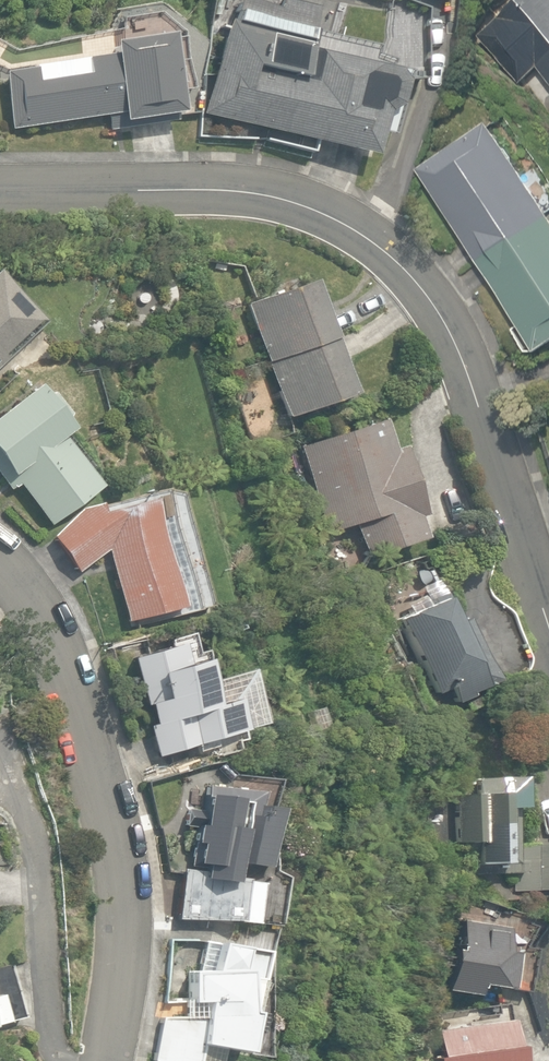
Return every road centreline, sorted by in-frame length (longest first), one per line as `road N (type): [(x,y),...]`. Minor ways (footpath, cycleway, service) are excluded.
road 1 (residential): [(548,627),(435,311),(366,240),(334,221),(248,196),(0,189)]
road 2 (residential): [(0,566),(64,655),(97,771),(126,910),(108,1060)]

